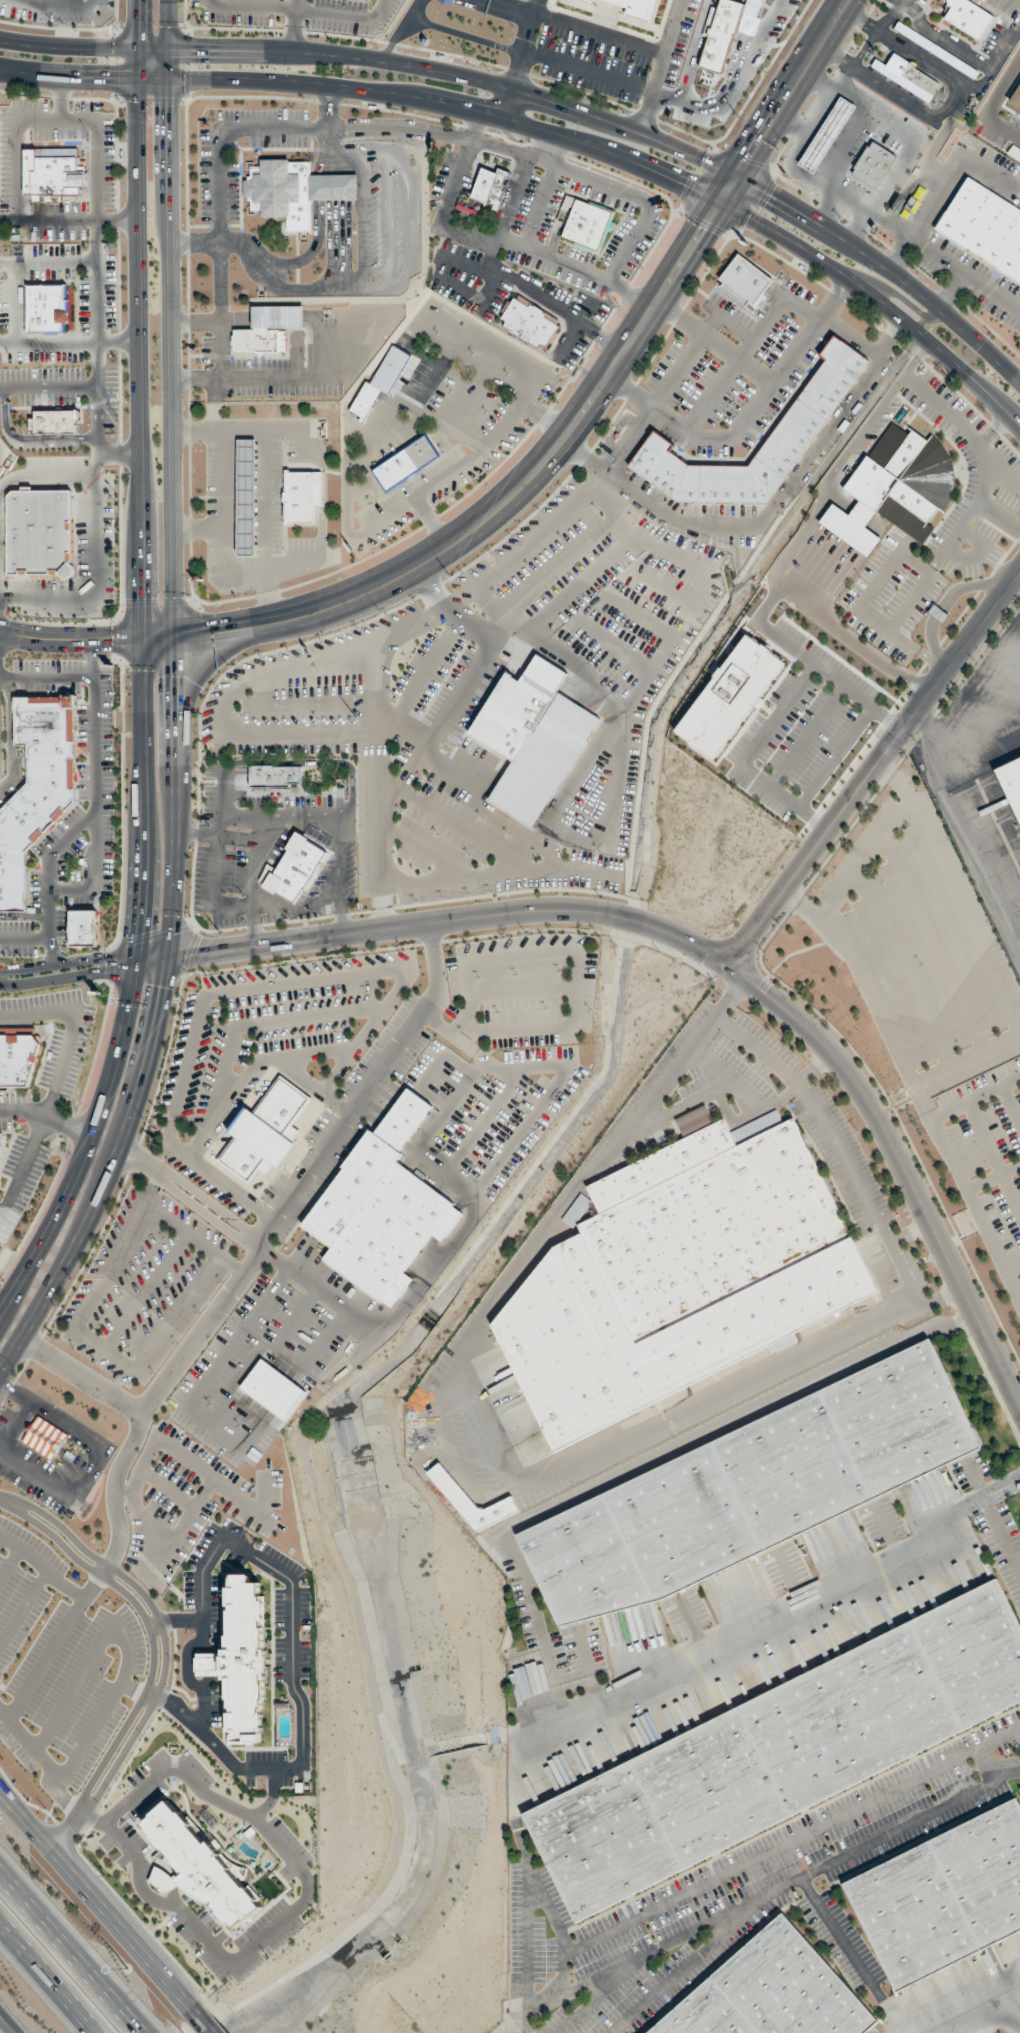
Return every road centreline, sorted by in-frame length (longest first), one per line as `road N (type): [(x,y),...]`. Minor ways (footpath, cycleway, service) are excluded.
road 1 (tertiary): [(1019,1401),(867,1101),(799,1021),(690,943),(615,916),(547,910),(136,960)]
road 2 (secondary): [(0,69),(354,88),(586,143),(719,202),(816,258),(944,355),(1019,426)]
road 3 (secondary): [(1019,384),(935,303),(857,246),(709,161),(609,120),(381,60),(0,40)]
road 4 (secondary): [(173,640),(270,626),(352,600),(454,546),(519,490),(588,408),(847,0)]
road 5 (secondary): [(0,1372),(94,1211),(160,1014),(178,836),(173,640)]
road 6 (secondary): [(138,641),(146,886),(126,1017),(77,1173),(0,1313)]
road 7 (secondary): [(138,0),(138,641)]
road 8 (secondary): [(173,640),(169,0)]
road 9 (tertiary): [(728,964),(1019,571)]
road 10 (secondary): [(188,2009),(0,1792)]
road 11 (motorway): [(146,2032),(0,1863)]
road 12 (tertiary): [(136,960),(0,974)]
road 13 (motorway): [(0,1930),(88,2032)]

